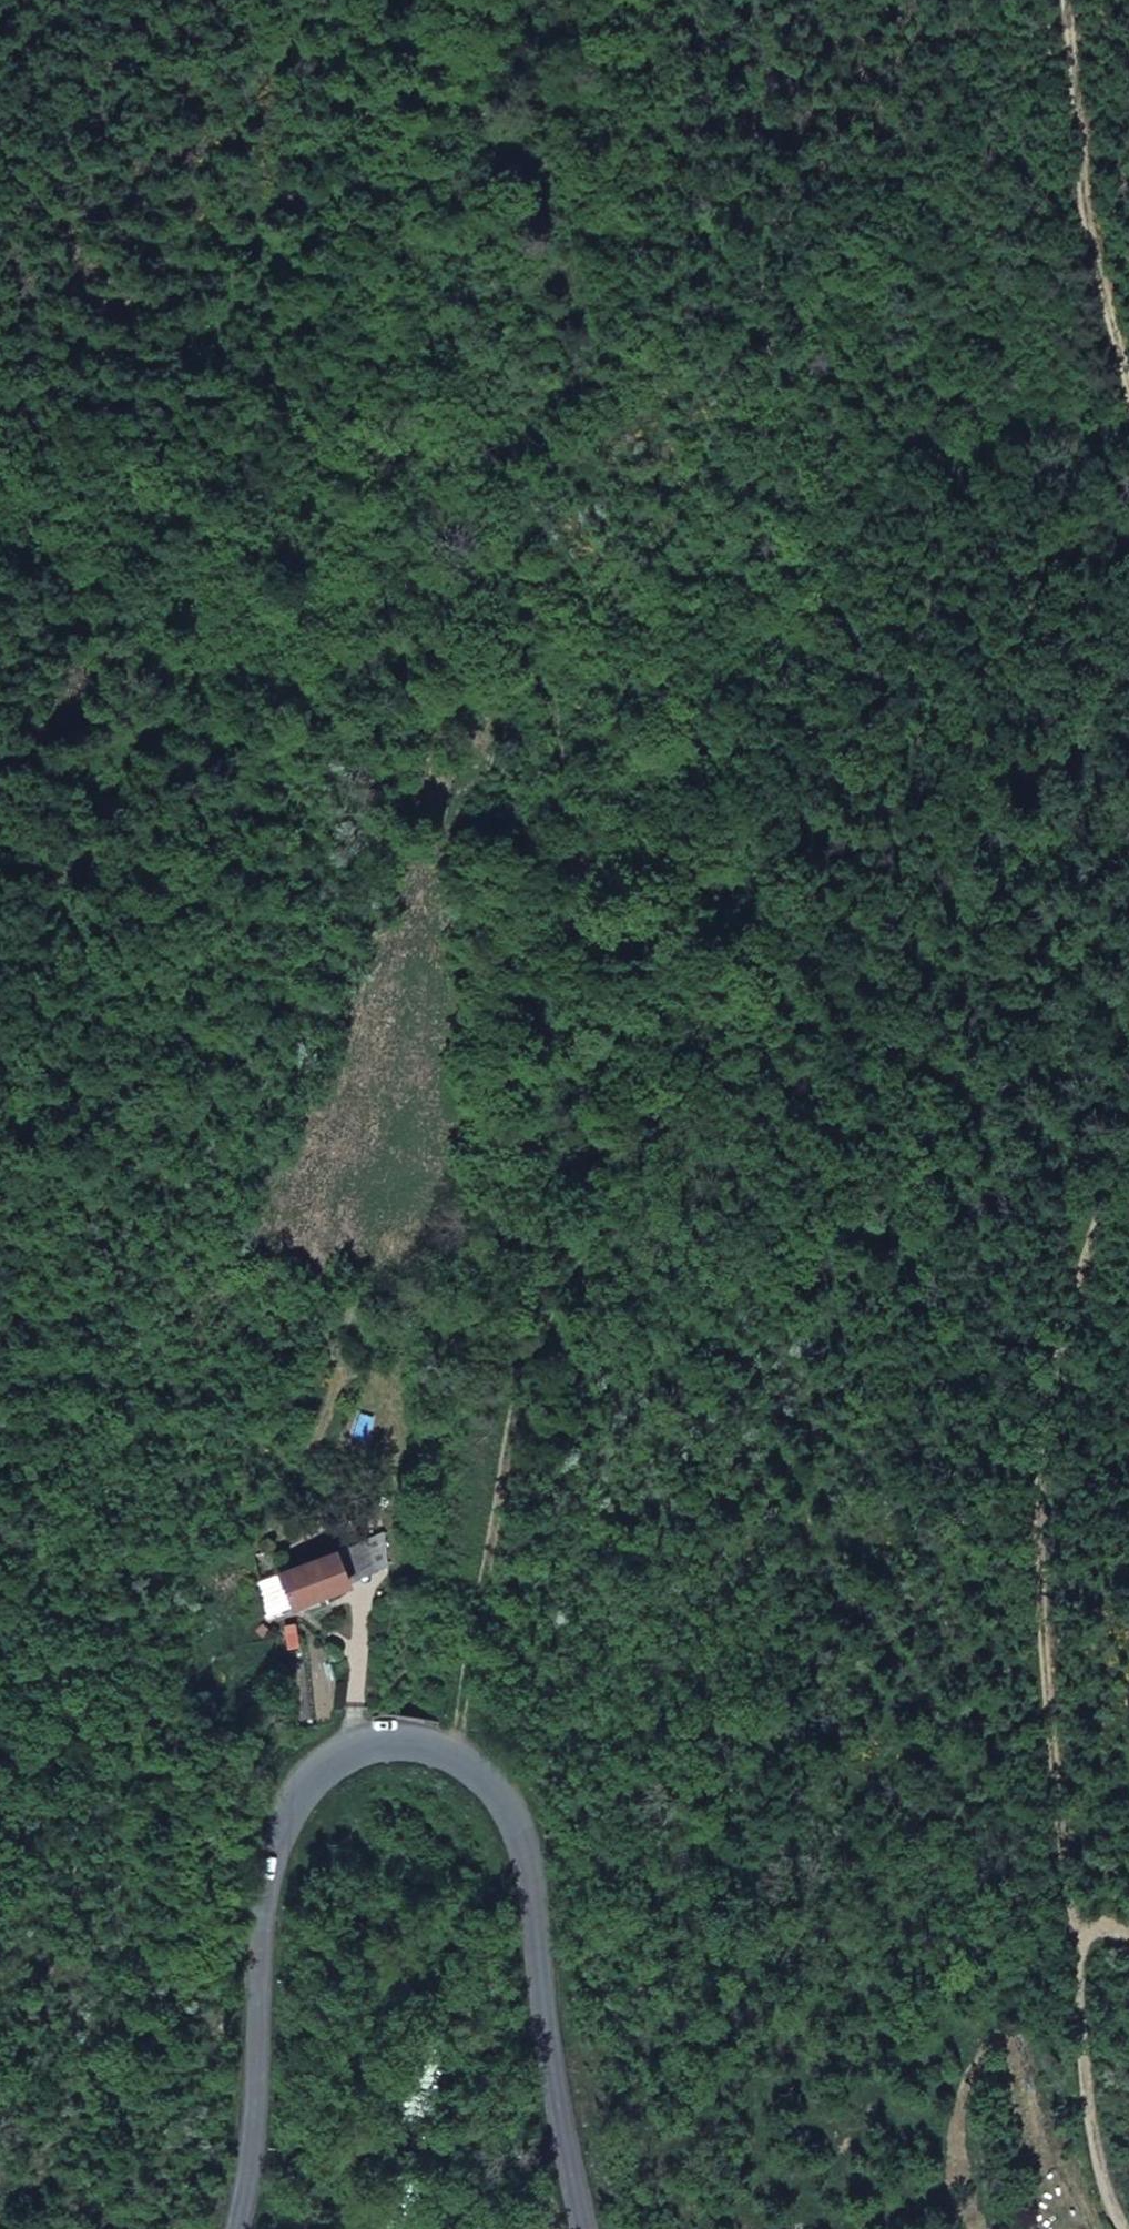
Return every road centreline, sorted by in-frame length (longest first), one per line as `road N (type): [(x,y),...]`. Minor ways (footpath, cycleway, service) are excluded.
road 1 (secondary): [(235,2228),(245,2189),(260,1901),(281,1827),(348,1748),(391,1738),(469,1762),(499,1793),(521,1841),(585,2228)]
road 2 (track): [(1128,2223),(1102,2152),(1069,1954)]

